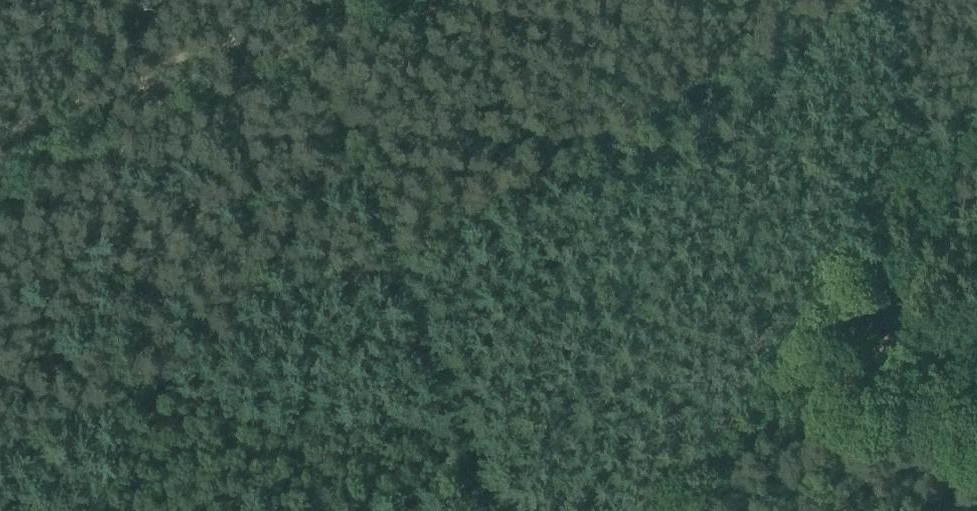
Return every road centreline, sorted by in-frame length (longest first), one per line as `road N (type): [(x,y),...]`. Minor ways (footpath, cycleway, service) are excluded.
road 1 (track): [(0,431),(866,0)]
road 2 (track): [(938,0),(842,264),(771,370),(626,510)]
road 3 (track): [(0,141),(314,0)]
road 4 (track): [(976,420),(851,385),(760,382)]

